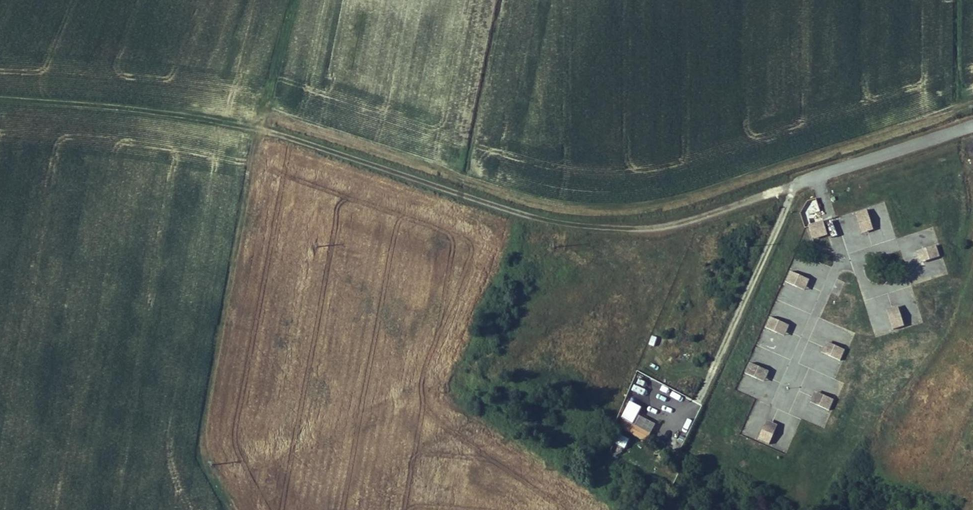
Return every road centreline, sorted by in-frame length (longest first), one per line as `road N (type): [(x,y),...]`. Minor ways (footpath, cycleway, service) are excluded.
road 1 (track): [(817,176),(670,225),(585,226),(489,205),(266,127),(182,112),(0,97)]
road 2 (track): [(280,132),(255,144),(201,437),(204,464),(230,509)]
road 3 (unclassified): [(972,124),(817,176)]

